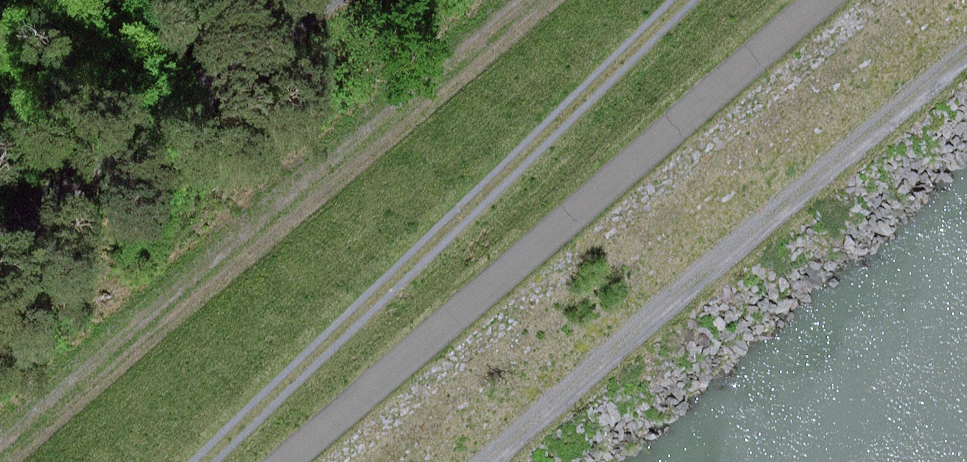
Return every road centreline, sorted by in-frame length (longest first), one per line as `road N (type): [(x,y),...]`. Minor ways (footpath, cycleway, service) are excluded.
road 1 (track): [(821,0),(282,461)]
road 2 (track): [(200,461),(683,0)]
road 3 (track): [(485,461),(966,50)]
road 4 (track): [(320,0),(0,239)]

